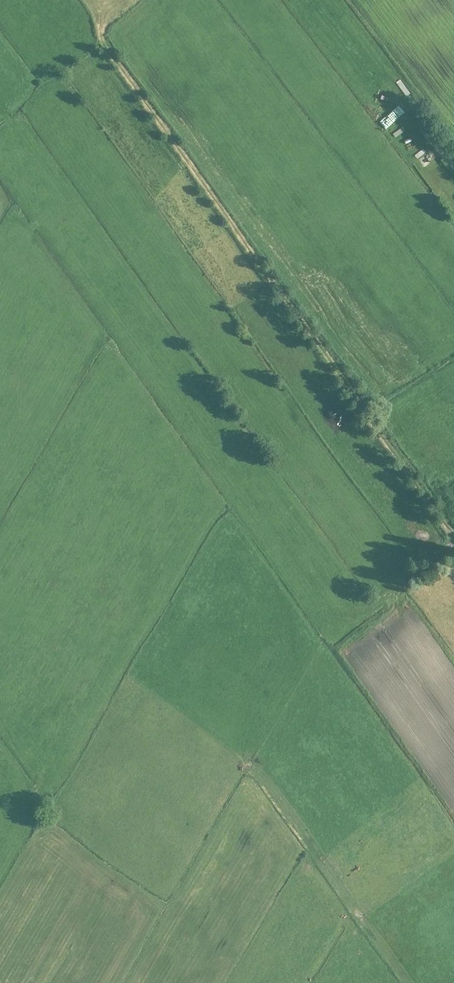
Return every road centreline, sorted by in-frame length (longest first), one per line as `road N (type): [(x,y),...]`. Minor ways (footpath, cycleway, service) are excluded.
road 1 (track): [(104,43),(448,526)]

